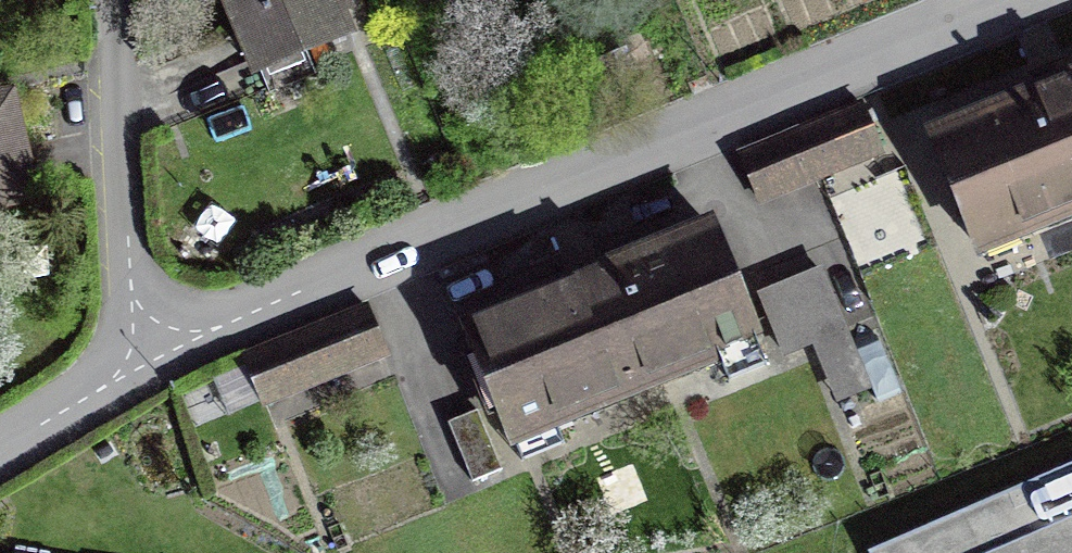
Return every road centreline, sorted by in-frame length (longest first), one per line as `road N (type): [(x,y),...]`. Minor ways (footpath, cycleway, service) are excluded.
road 1 (residential): [(1032,0),(136,362)]
road 2 (residential): [(136,362),(111,0)]
road 3 (residential): [(136,362),(0,443)]

